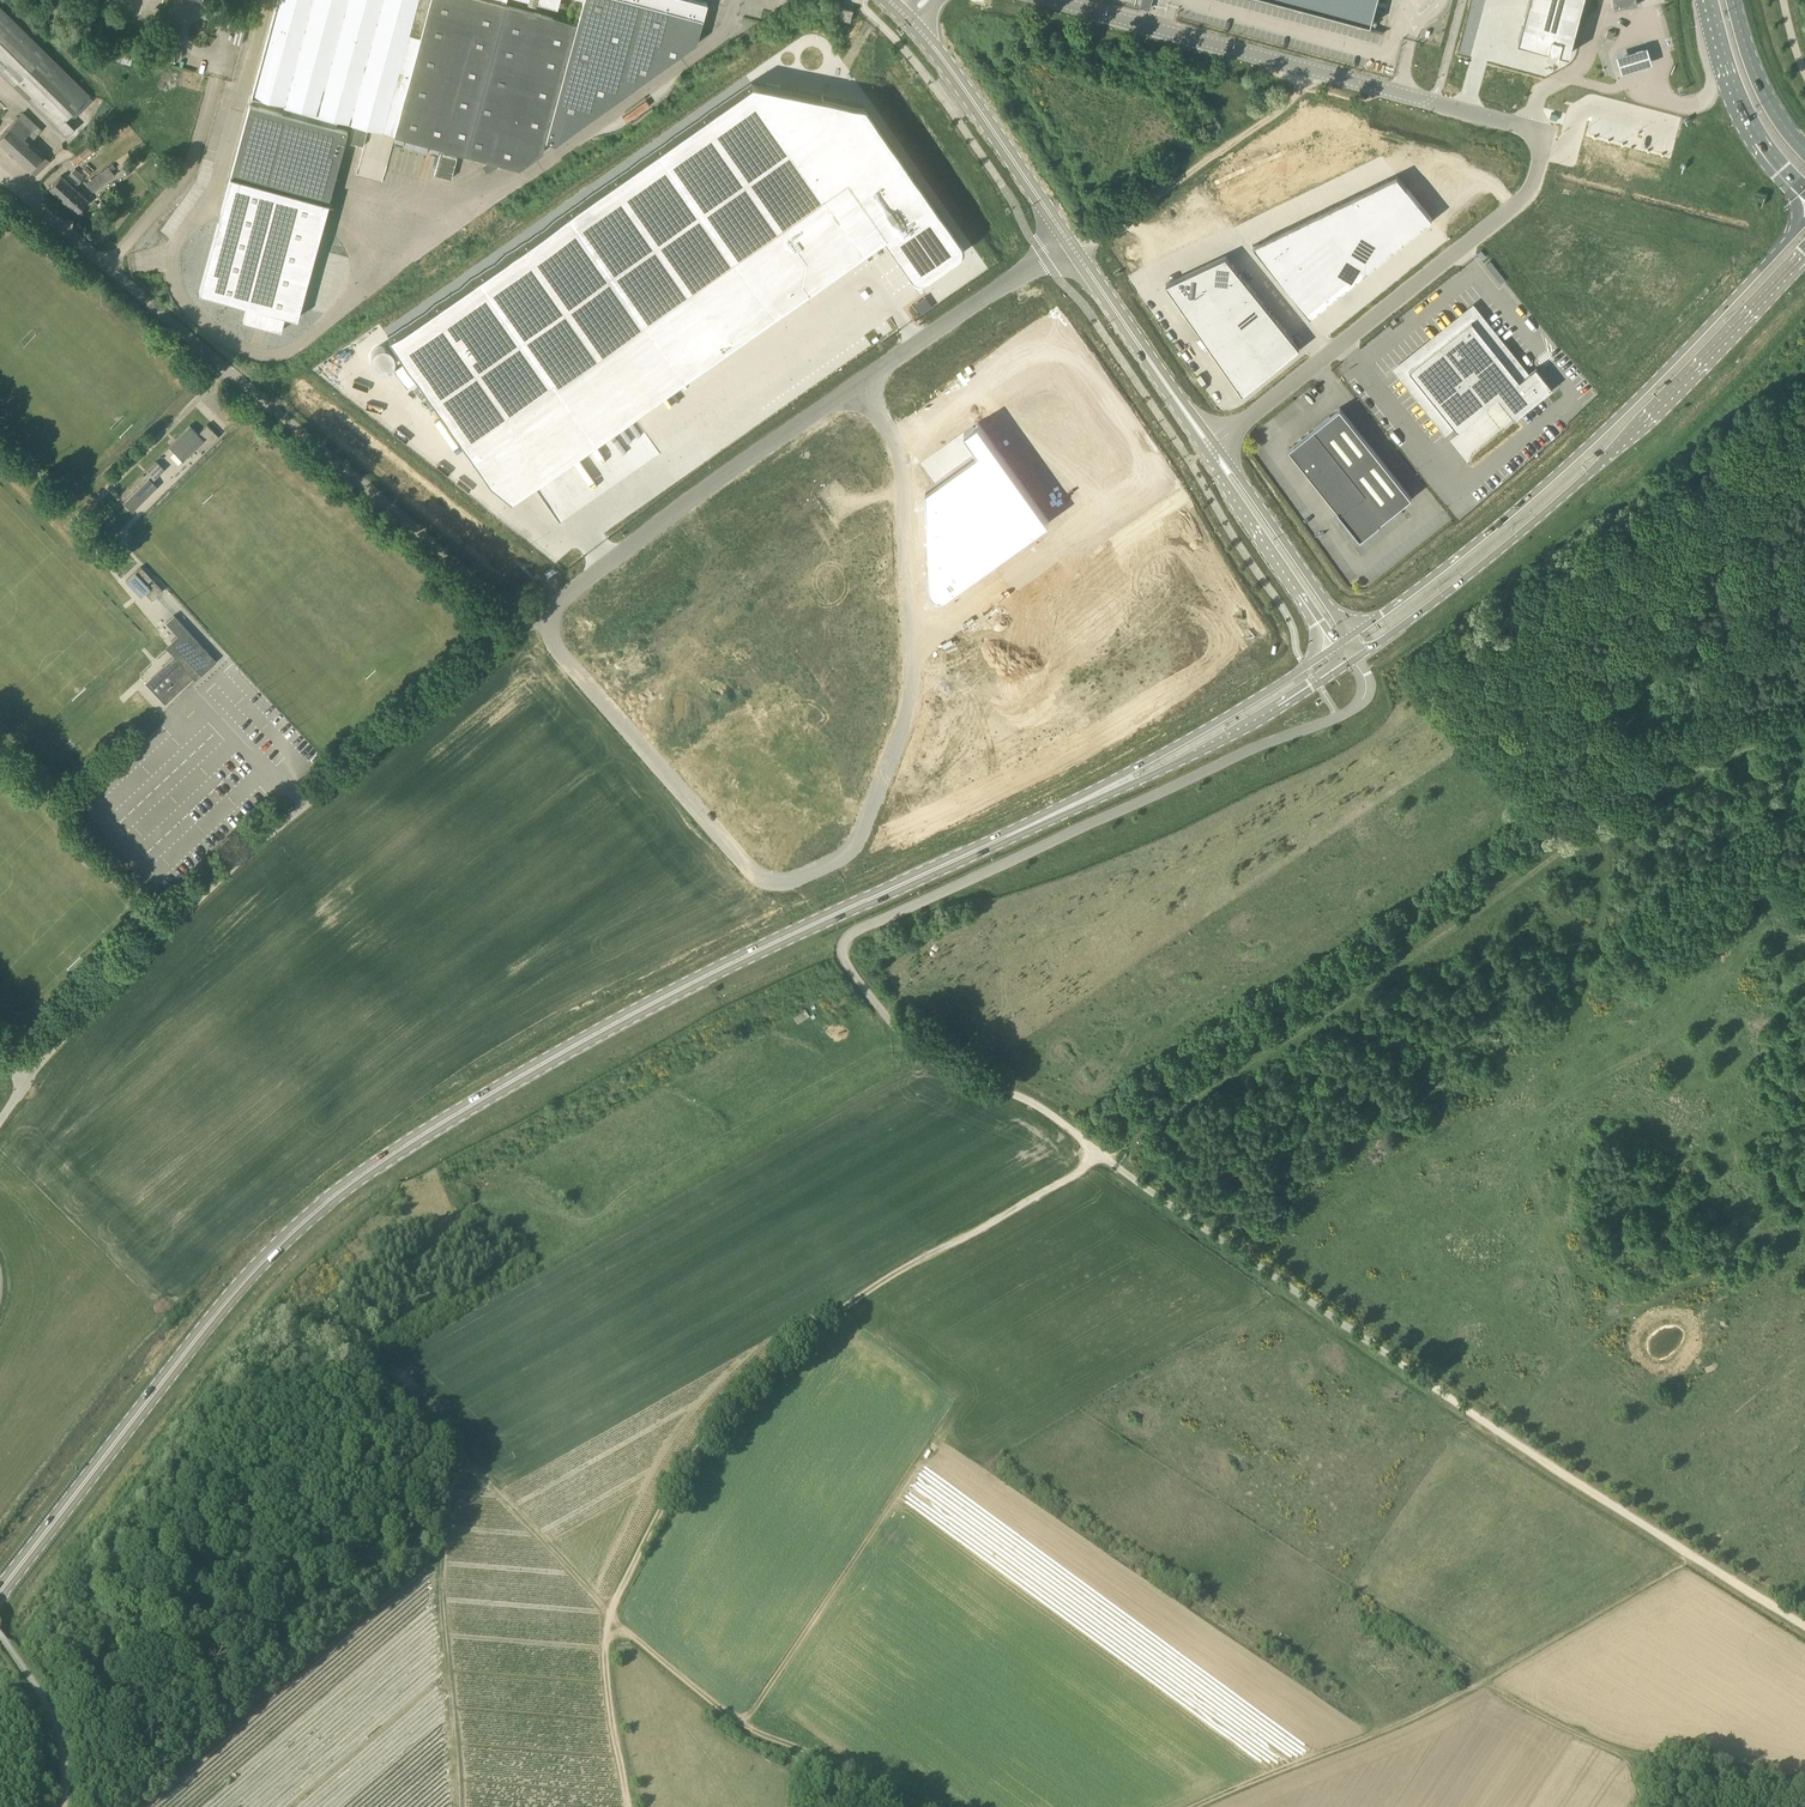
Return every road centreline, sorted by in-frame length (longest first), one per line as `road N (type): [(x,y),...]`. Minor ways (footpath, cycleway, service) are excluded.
road 1 (track): [(1739,738),(1101,1156),(842,1311),(762,1378),(678,1475),(610,1613),(605,1649),(631,1806)]
road 2 (unclassified): [(1427,1384),(1033,1104),(942,1067),(846,964),(846,946),(870,926),(1257,747),(1350,713),(1366,691),(1354,660)]
road 3 (primary): [(1005,837),(662,1000),(485,1099),(346,1189),(257,1268),(0,1593)]
road 4 (unclassified): [(1209,447),(1521,203),(1537,171),(1539,137),(1051,0)]
road 5 (unclassified): [(857,383),(901,446),(911,687),(856,842),(836,862),(788,879),(754,875),(525,623)]
road 6 (track): [(305,1315),(468,1459),(625,1631),(714,1704),(895,1806)]
road 7 (unclassified): [(525,623),(0,175)]
road 8 (unclassified): [(28,1081),(227,875),(525,623)]
road 9 (primary): [(1804,223),(1556,475),(1350,637)]
road 10 (primary): [(1354,660),(1598,466),(1804,249)]
road 11 (unclassified): [(525,623),(857,383)]
road 12 (primary): [(1005,837),(1182,762),(1354,660)]
road 13 (primary): [(1333,647),(1220,720),(1005,837)]
road 14 (track): [(463,1806),(447,1552),(459,1450)]
road 15 (track): [(1699,1561),(1427,1384)]
road 16 (track): [(1194,1806),(1478,1682)]
road 17 (track): [(1076,252),(1285,108),(1304,66)]
road 18 (tertiary): [(1076,252),(907,16)]
road 19 (track): [(224,1252),(24,1086)]
road 20 (unclassified): [(857,383),(1016,278),(1076,252)]
road 21 (tertiary): [(1350,637),(1209,447)]
road 22 (tertiary): [(1209,447),(1076,252)]
road 23 (tertiary): [(1209,447),(1333,647)]
road 24 (track): [(1478,1682),(1618,1752),(1649,1806)]
road 25 (primary): [(1710,0),(1748,116),(1804,190)]
road 26 (primary): [(1804,153),(1762,90),(1734,0)]
road 27 (track): [(1804,1626),(1699,1561)]
road 28 (track): [(1618,1752),(1739,1766)]

